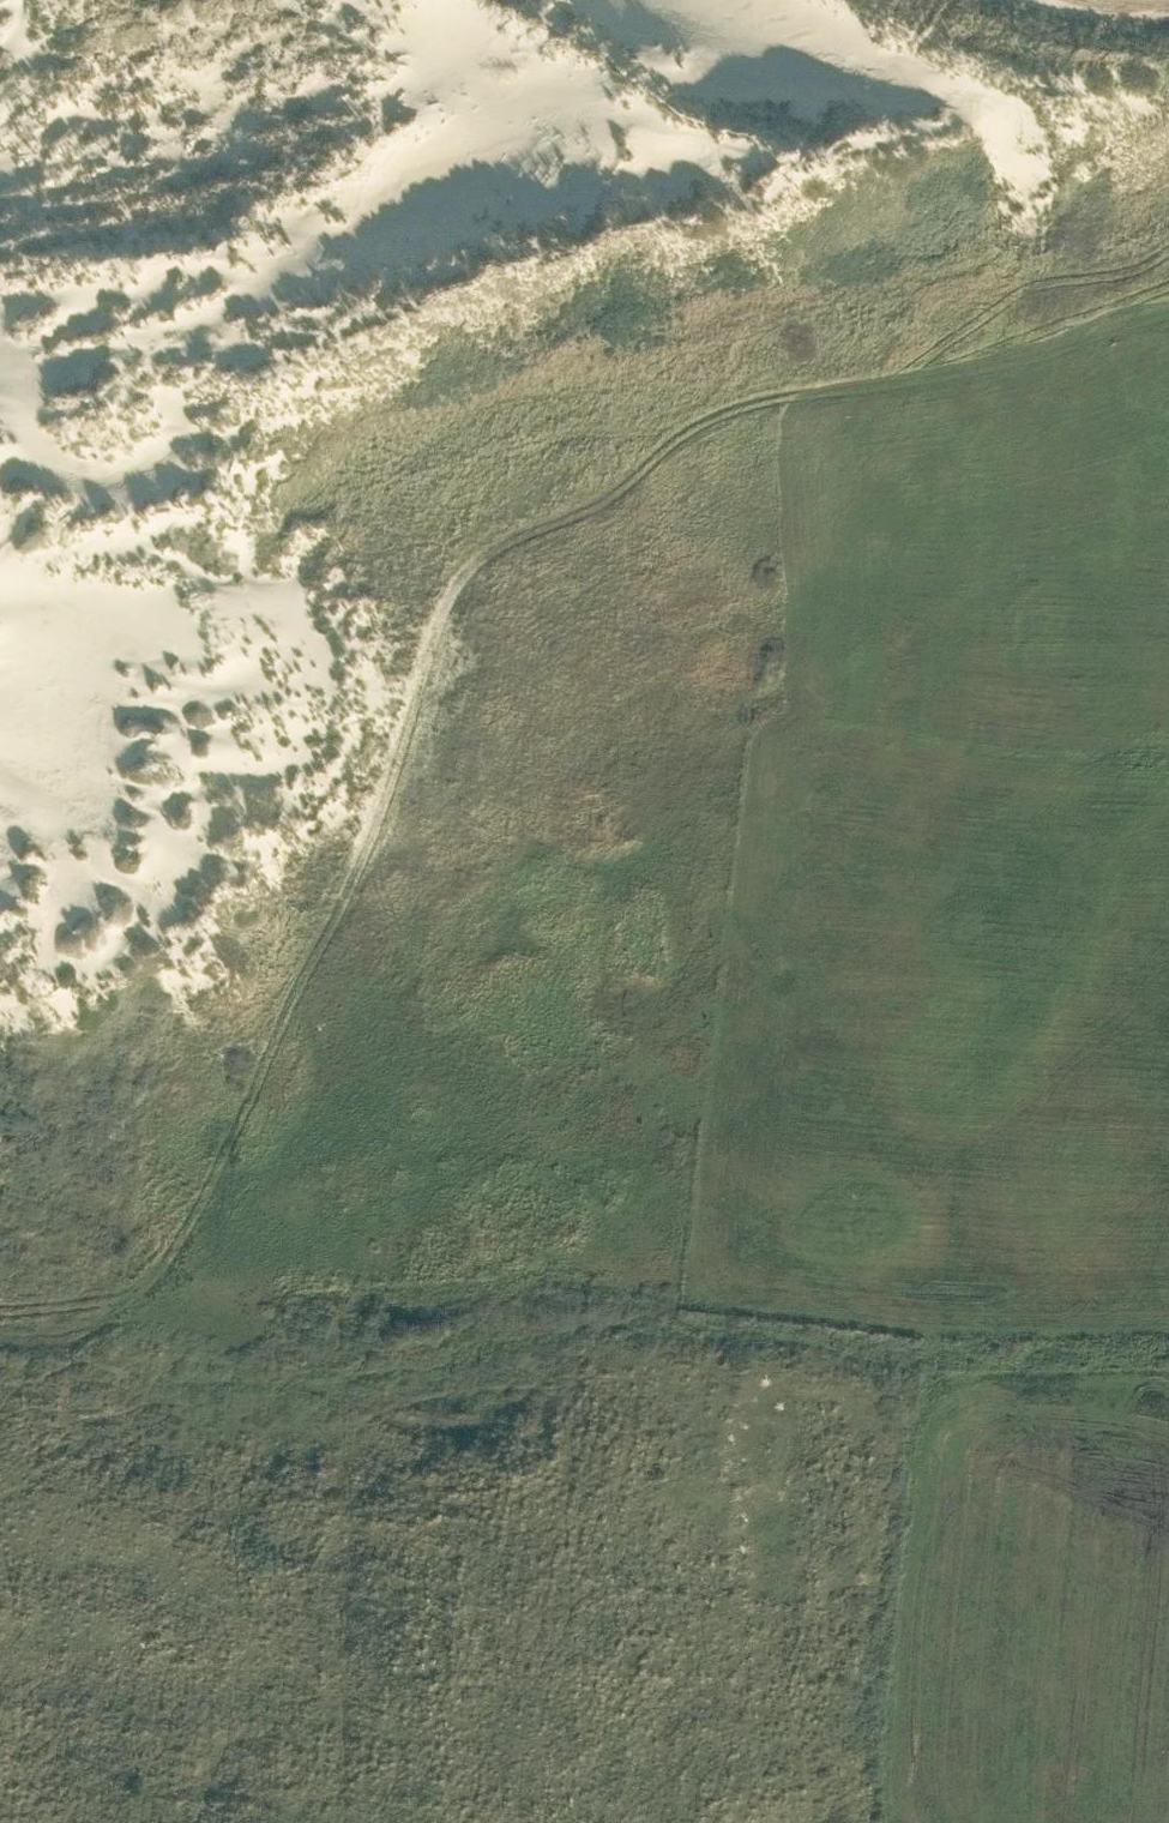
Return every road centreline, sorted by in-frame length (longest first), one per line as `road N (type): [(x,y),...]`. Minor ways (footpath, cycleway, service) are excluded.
road 1 (track): [(0,1337),(66,1338),(93,1329),(172,1255),(358,868),(452,596),(472,570),(527,534),(599,505),(687,434),(736,411),(973,370),(1168,313)]
road 2 (track): [(66,1338),(75,1358),(157,1382),(336,1382),(437,1364),(481,1346),(659,1317),(920,1353)]

